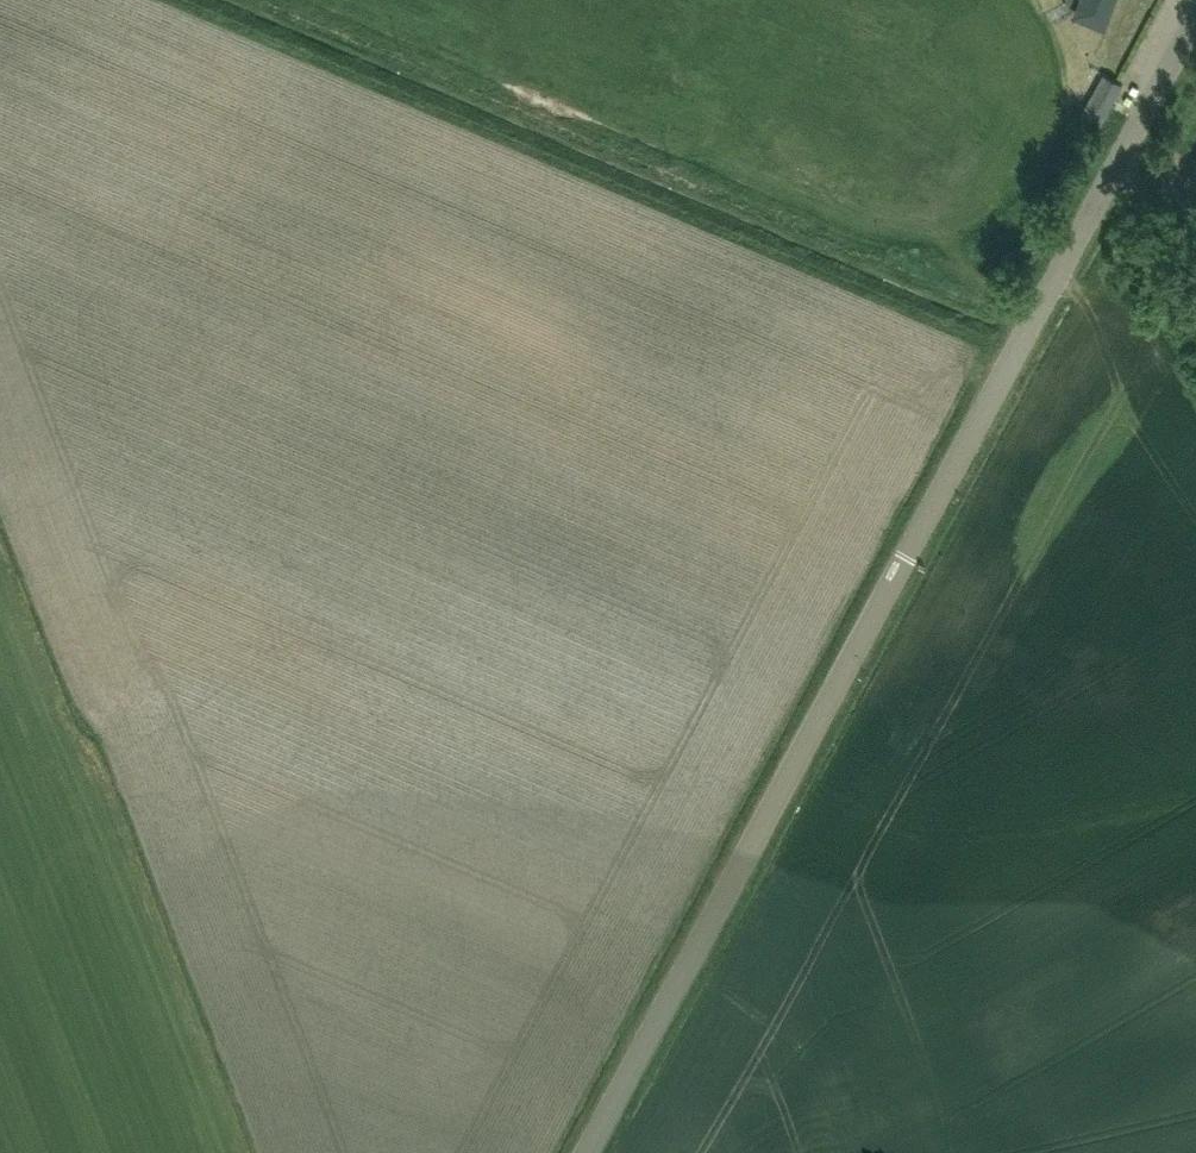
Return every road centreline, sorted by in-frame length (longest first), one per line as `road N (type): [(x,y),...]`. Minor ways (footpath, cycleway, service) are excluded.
road 1 (unclassified): [(587,1152),(1195,18)]

